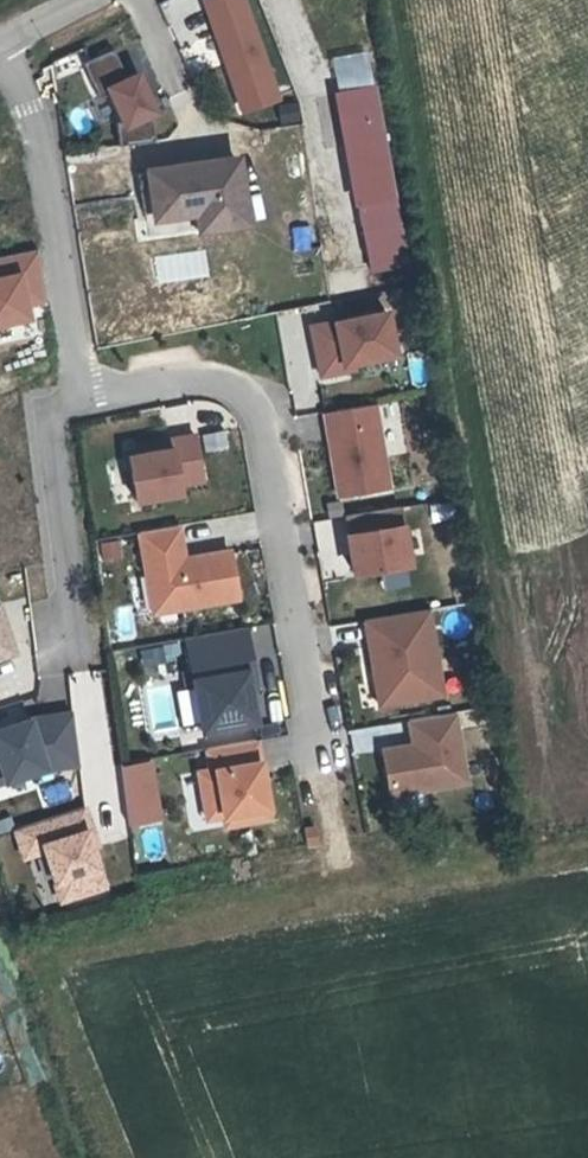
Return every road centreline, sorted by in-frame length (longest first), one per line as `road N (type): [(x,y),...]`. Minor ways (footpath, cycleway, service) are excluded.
road 1 (residential): [(318,771),(261,418),(240,386),(193,380),(82,398)]
road 2 (residential): [(82,398),(30,108),(5,43)]
road 3 (residential): [(76,666),(45,405),(82,398)]

